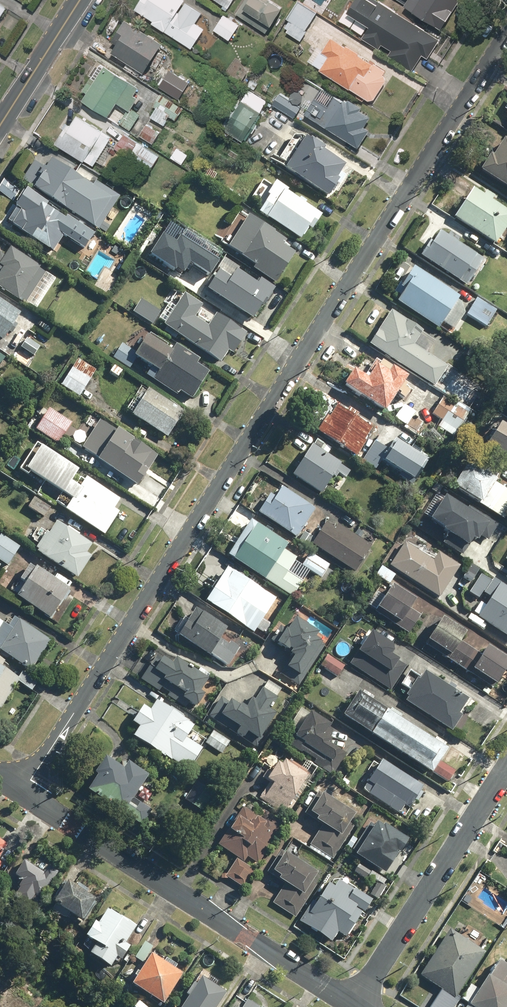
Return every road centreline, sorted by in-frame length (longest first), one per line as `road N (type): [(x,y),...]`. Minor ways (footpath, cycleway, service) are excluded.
road 1 (residential): [(506,31),(23,791)]
road 2 (residential): [(355,1003),(23,791)]
road 3 (residential): [(355,1003),(506,766)]
road 4 (tertiary): [(0,126),(79,0)]

